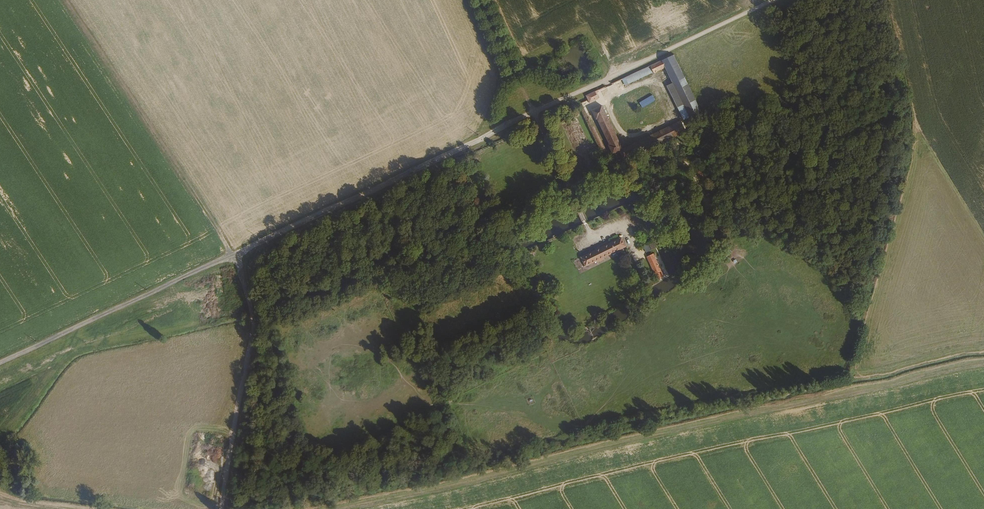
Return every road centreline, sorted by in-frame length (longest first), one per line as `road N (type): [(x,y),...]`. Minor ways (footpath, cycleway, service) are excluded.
road 1 (track): [(0,363),(533,113)]
road 2 (track): [(232,256),(62,0)]
road 3 (unclassified): [(533,113),(776,0)]
road 4 (unclassified): [(222,508),(252,320),(232,256)]

